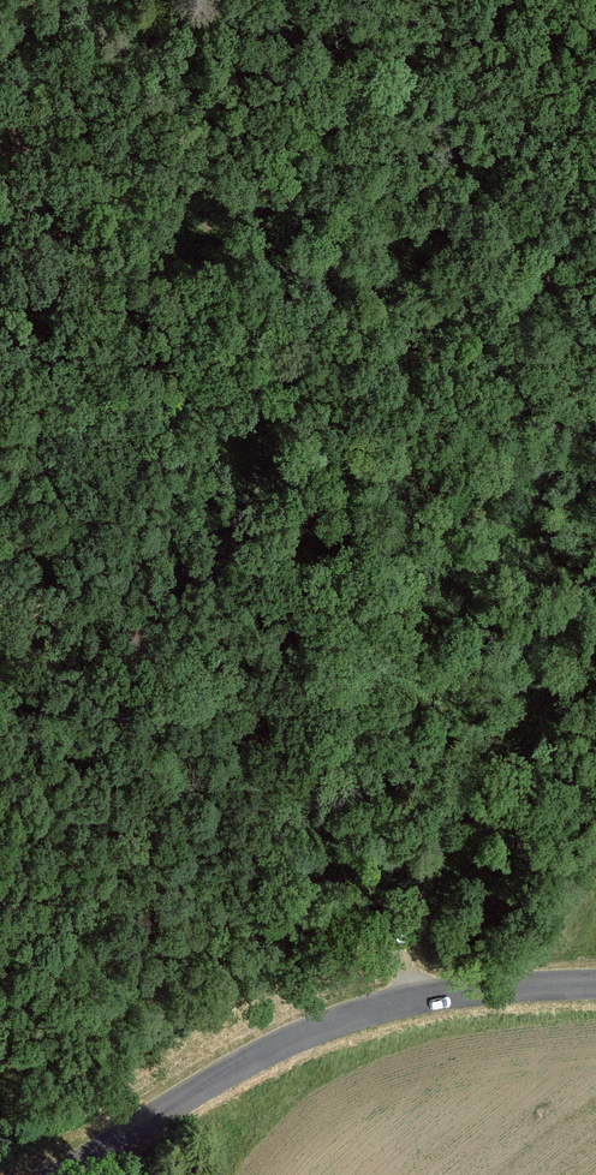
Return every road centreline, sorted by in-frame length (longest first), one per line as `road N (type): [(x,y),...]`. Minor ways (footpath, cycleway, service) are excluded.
road 1 (track): [(411,1001),(409,929),(437,847),(487,764),(584,658),(587,613),(537,546),(254,379),(218,346),(14,21)]
road 2 (unclassified): [(595,984),(468,990),(359,1013),(236,1068),(53,1174)]

